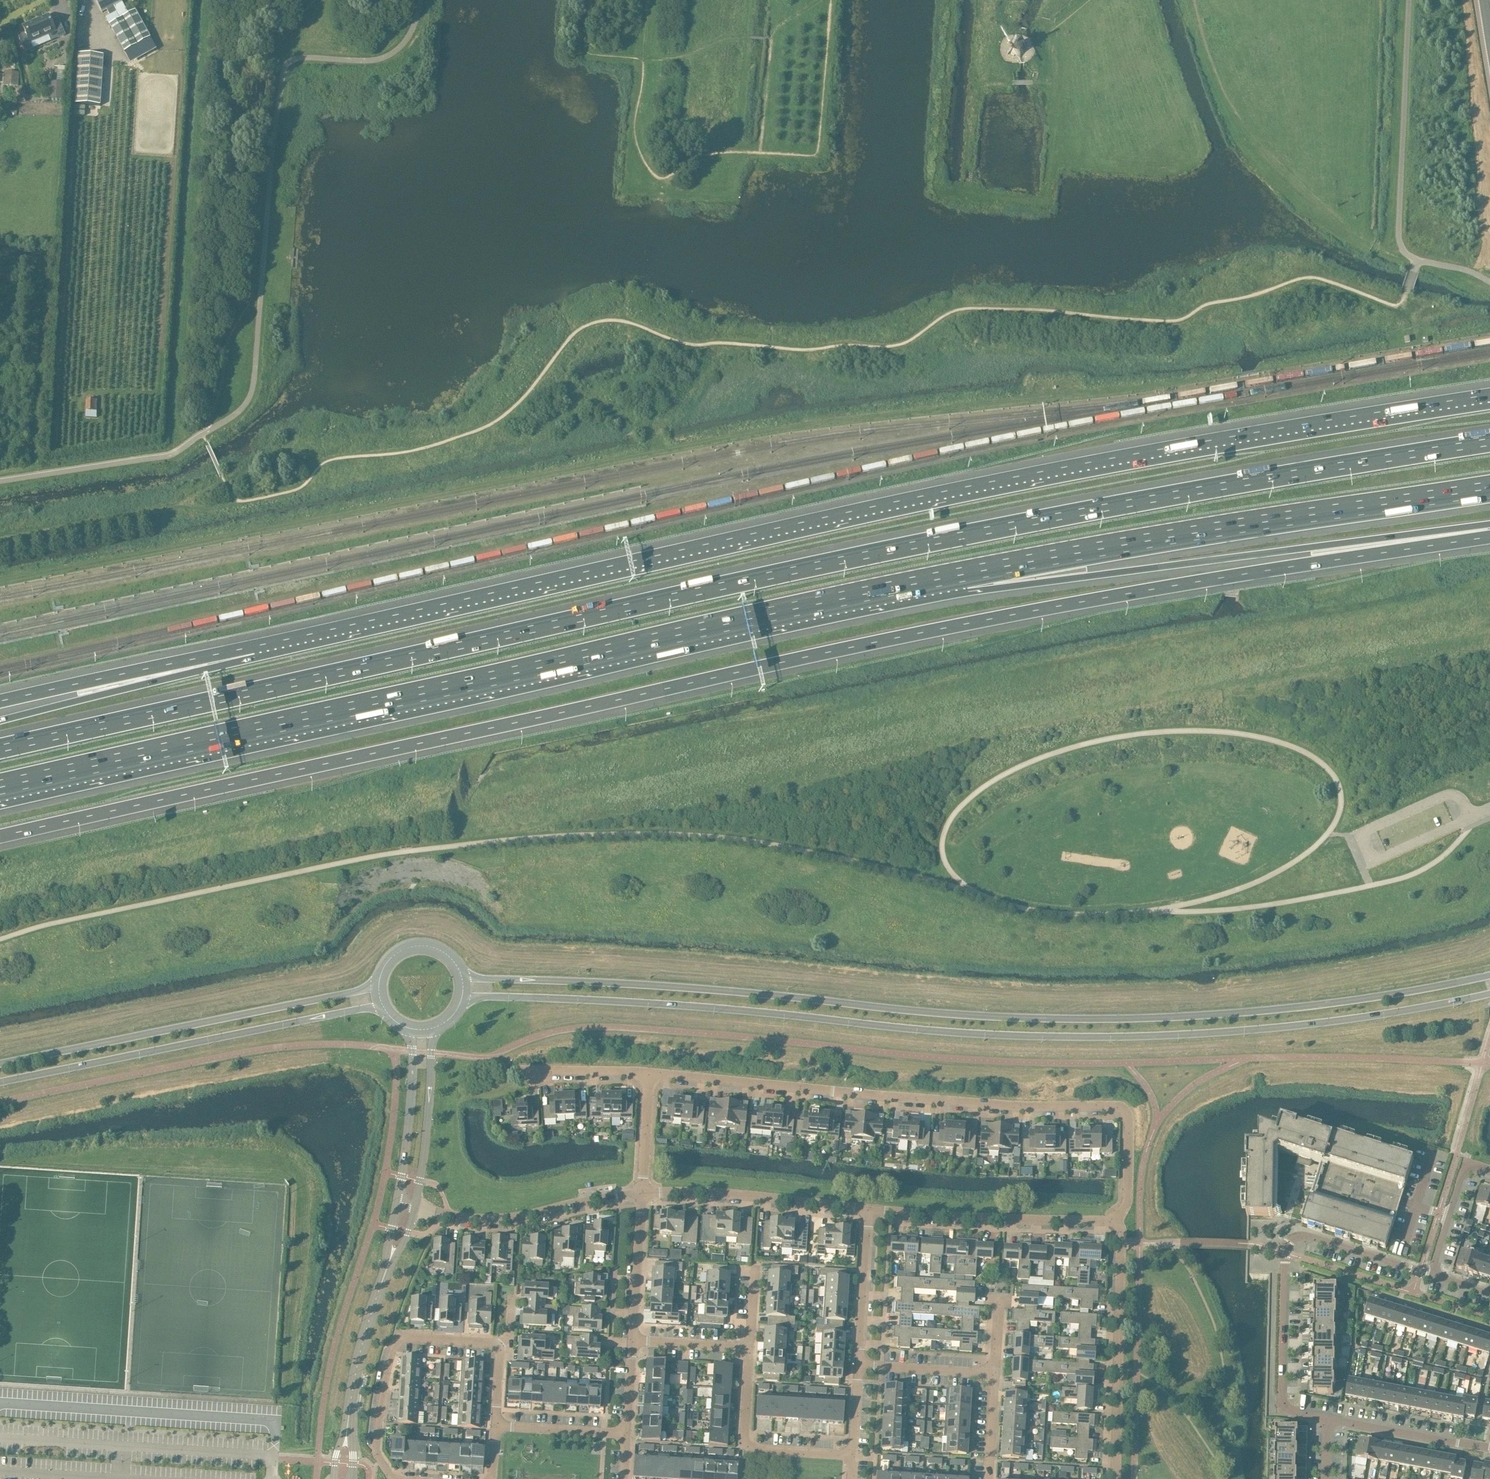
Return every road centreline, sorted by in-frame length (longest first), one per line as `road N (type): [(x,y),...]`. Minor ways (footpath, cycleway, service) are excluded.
road 1 (motorway): [(1489,441),(1161,497),(0,750)]
road 2 (motorway): [(0,837),(950,627),(1489,535)]
road 3 (motorway): [(1489,396),(923,496),(256,647)]
road 4 (track): [(0,580),(760,434),(1080,397)]
road 5 (secondary): [(1489,975),(1295,1007),(1047,1017),(462,977)]
road 6 (secondary): [(462,997),(665,1003),(1046,1035),(1296,1024),(1489,994)]
road 7 (motorway): [(0,789),(922,583)]
road 8 (residential): [(648,1071),(938,1099),(1115,1106),(1130,1122),(1128,1199),(1113,1223)]
road 9 (motorway): [(922,583),(1489,486)]
road 10 (motorway): [(922,583),(1088,574),(1489,529)]
road 11 (secondary): [(0,1082),(382,1005)]
road 12 (secondary): [(379,986),(0,1064)]
road 13 (motorway): [(256,647),(0,721)]
road 14 (motorway): [(256,647),(0,702)]
road 15 (residential): [(1114,1478),(1122,1242),(1113,1223)]
road 16 (residential): [(497,1348),(396,1338),(376,1451),(394,1478)]
road 17 (residential): [(1113,1223),(868,1210)]
road 18 (residential): [(868,1210),(711,1192),(643,1193)]
road 19 (residential): [(852,1457),(746,1444),(749,1348)]
road 20 (residential): [(1327,1415),(1281,1405),(1285,1253)]
road 21 (residential): [(643,1193),(520,1215),(446,1214)]
road 22 (tertiary): [(414,1207),(432,1029)]
road 23 (tertiary): [(412,1029),(396,1202)]
road 24 (residential): [(1435,1278),(1305,1235),(1290,1240),(1285,1253)]
road 25 (residential): [(1489,1446),(1327,1415)]
road 26 (residential): [(858,1366),(868,1210)]
road 27 (residential): [(632,1341),(643,1193)]
road 28 (residential): [(1489,1170),(1464,1168),(1435,1278)]
road 29 (residential): [(995,1374),(858,1366)]
road 30 (residential): [(626,1434),(494,1426)]
road 31 (residential): [(648,1071),(520,1069)]
road 32 (residential): [(643,1193),(648,1071)]
road 33 (tertiary): [(349,1406),(376,1287)]

